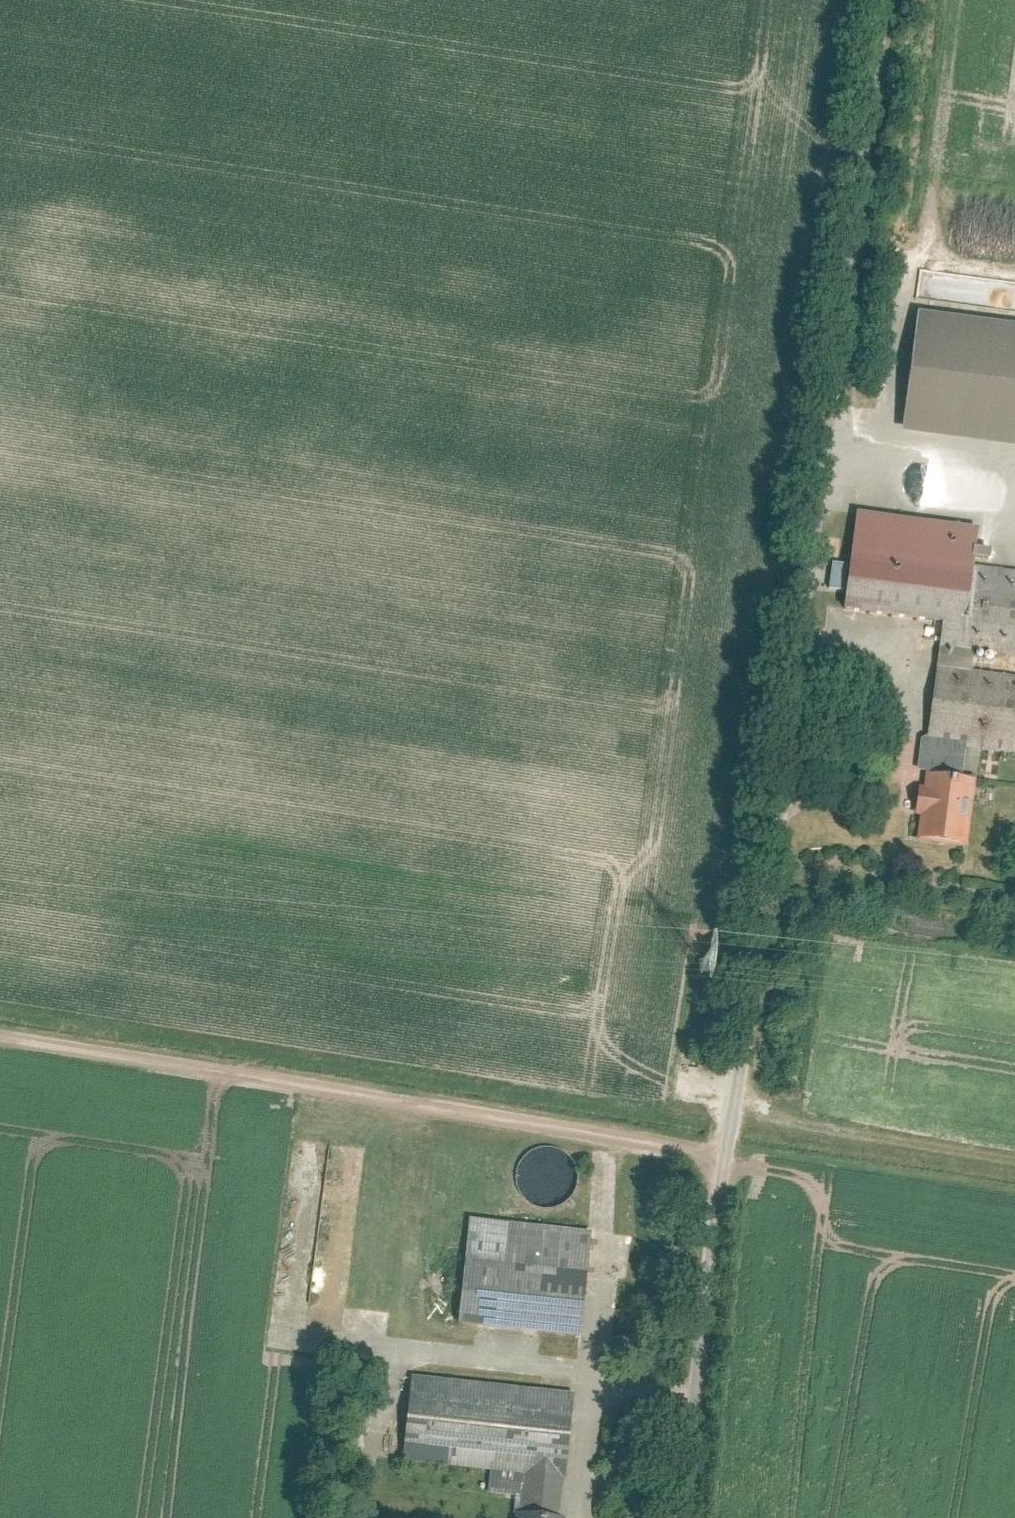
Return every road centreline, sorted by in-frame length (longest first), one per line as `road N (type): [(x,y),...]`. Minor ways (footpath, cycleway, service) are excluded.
road 1 (residential): [(679,1517),(884,0)]
road 2 (track): [(0,1029),(732,1144)]

